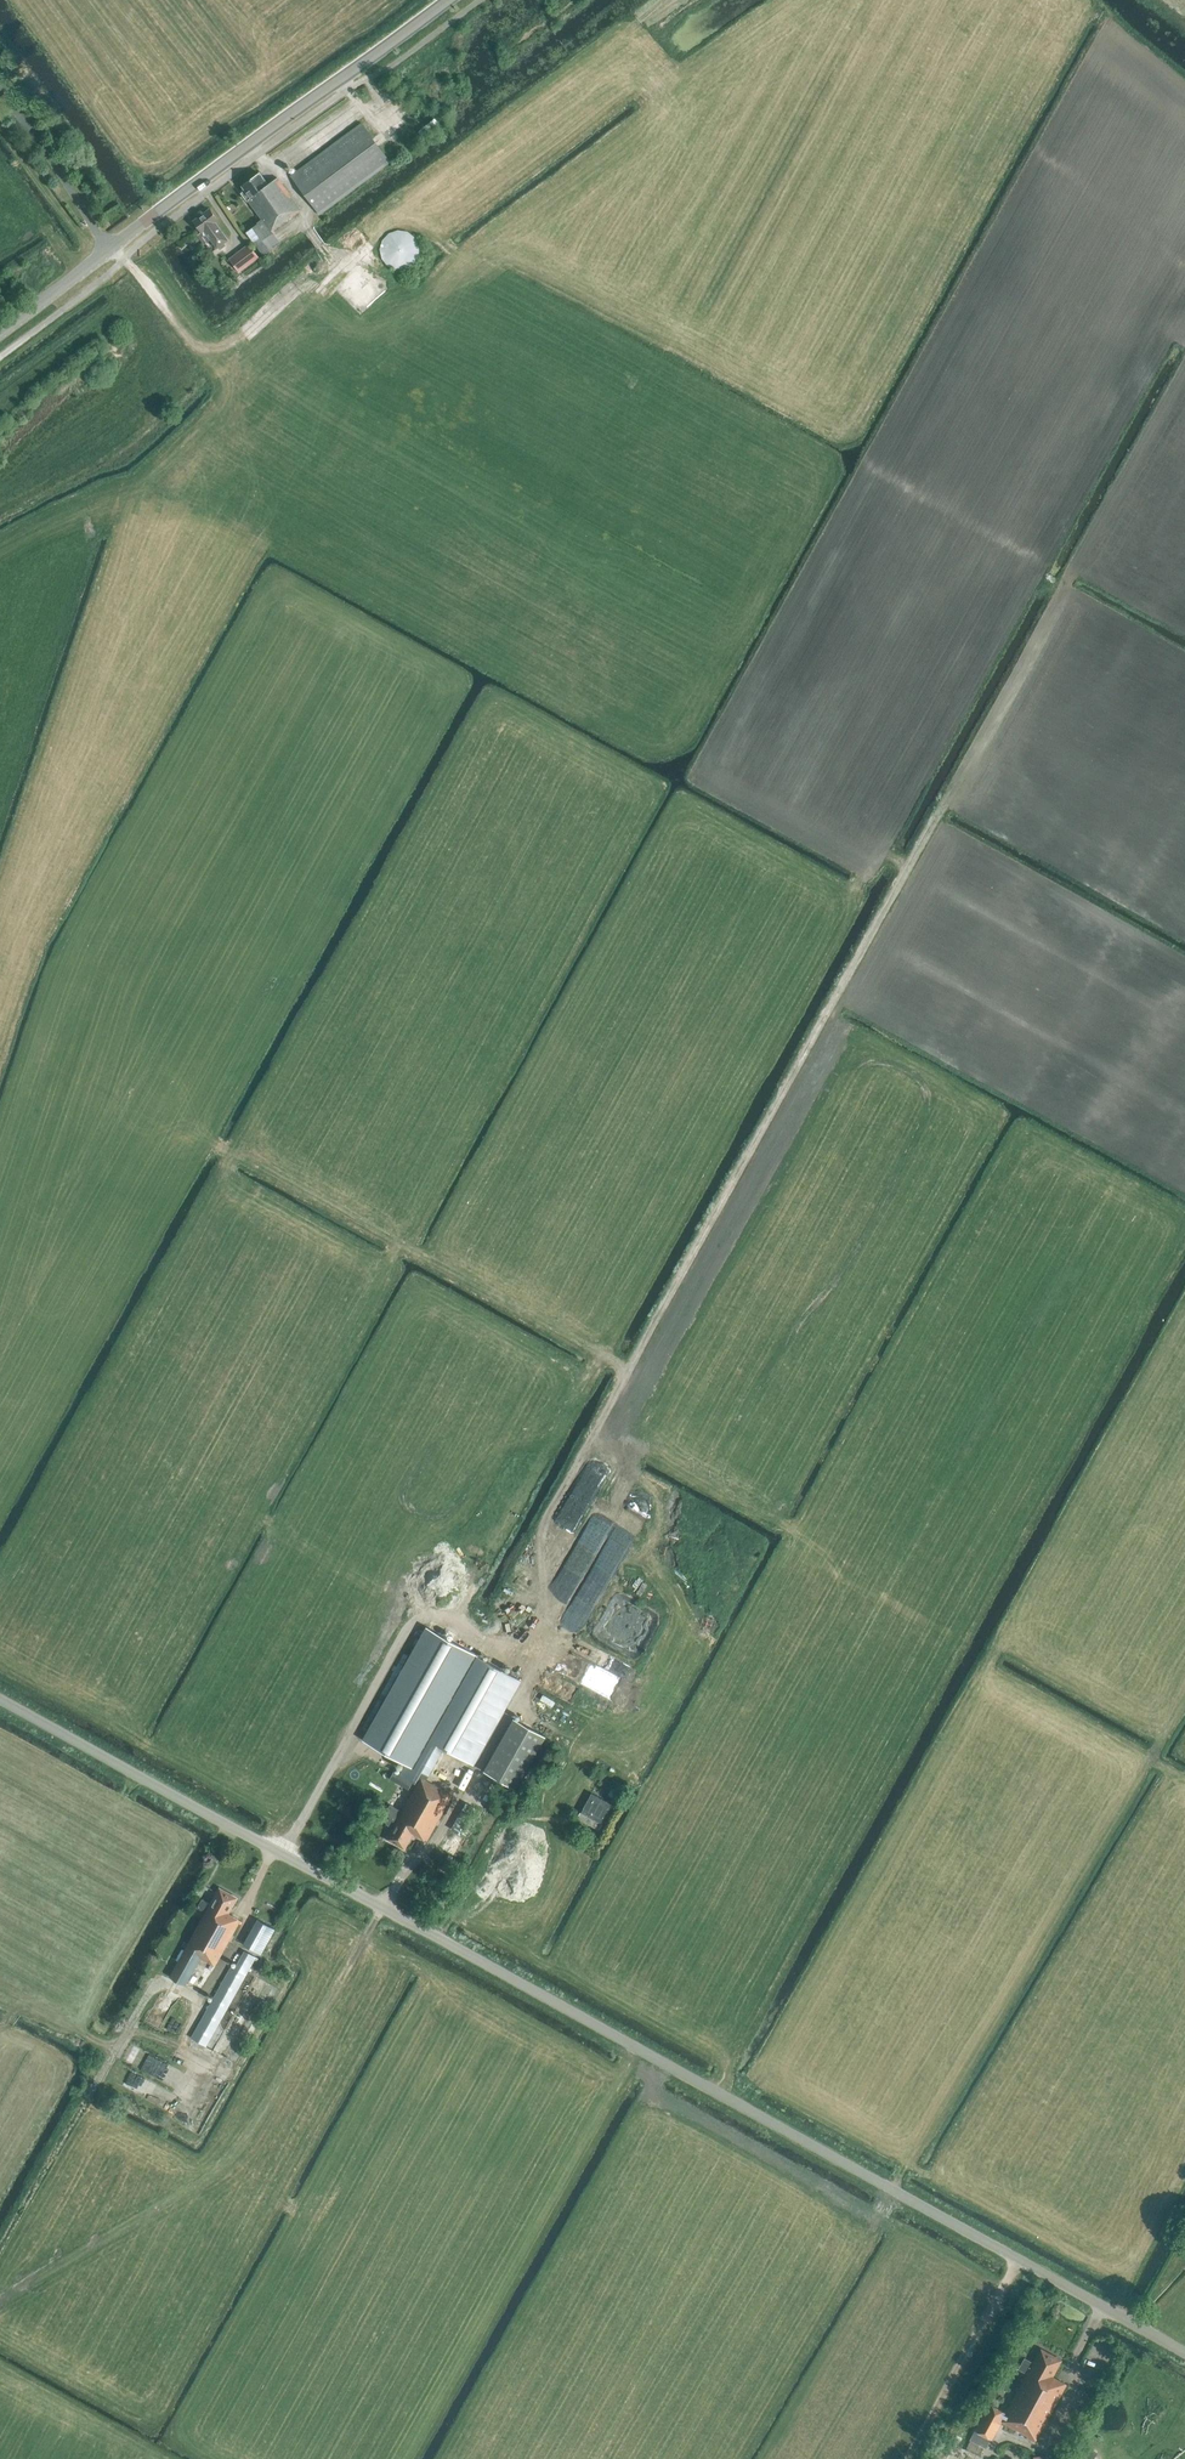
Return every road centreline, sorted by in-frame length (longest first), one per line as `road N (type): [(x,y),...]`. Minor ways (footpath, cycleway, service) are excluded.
road 1 (unclassified): [(1184,2357),(0,1701)]
road 2 (secondary): [(0,333),(445,0)]

